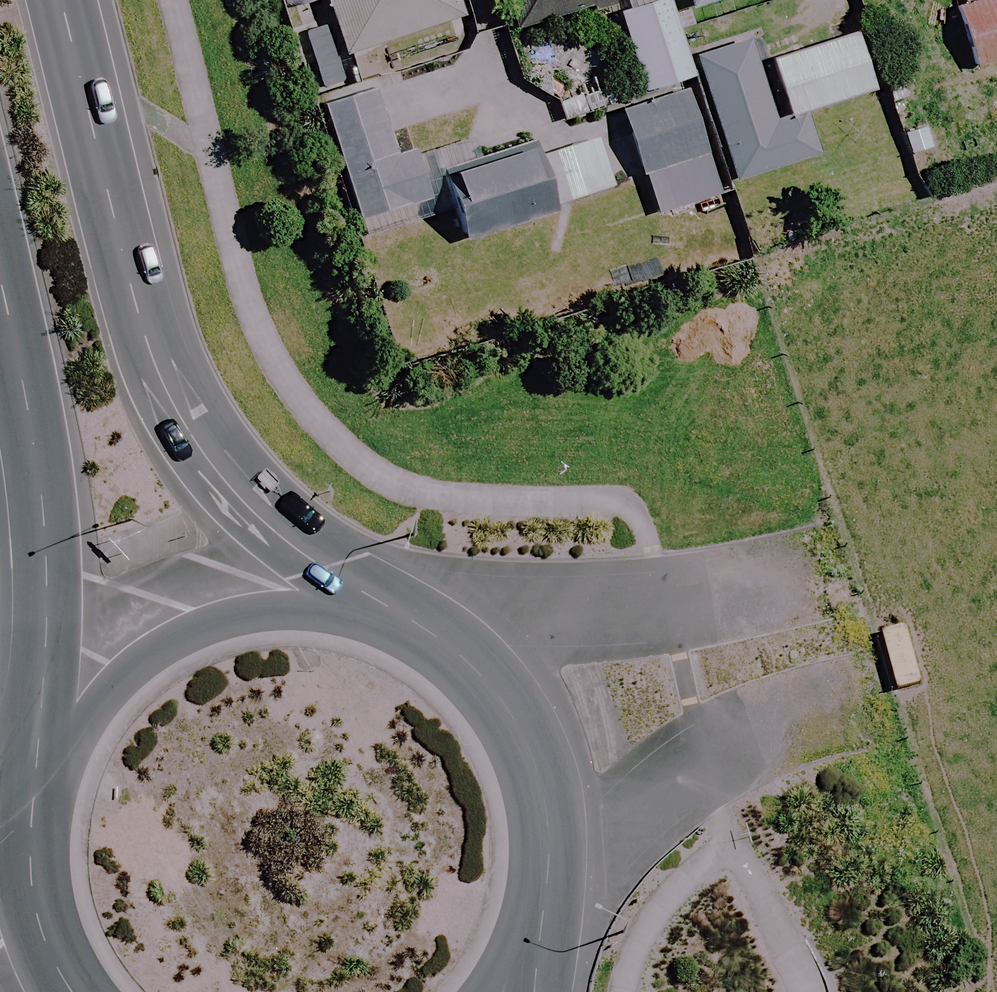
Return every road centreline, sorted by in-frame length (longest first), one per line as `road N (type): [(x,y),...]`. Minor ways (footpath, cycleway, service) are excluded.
road 1 (primary): [(61,0),(142,287),(173,384),(200,437),(282,525),(398,613)]
road 2 (primary): [(65,715),(61,571),(0,225)]
road 3 (secondary): [(446,642),(853,591)]
road 4 (secondary): [(893,707),(721,773),(548,872)]
road 5 (primary): [(65,715),(104,665),(154,626),(212,601),(274,590),(337,594),(398,613)]
road 6 (primary): [(446,642),(493,688),(527,744),(546,807),(548,872)]
road 7 (primary): [(72,991),(43,939),(27,863),(35,786)]

